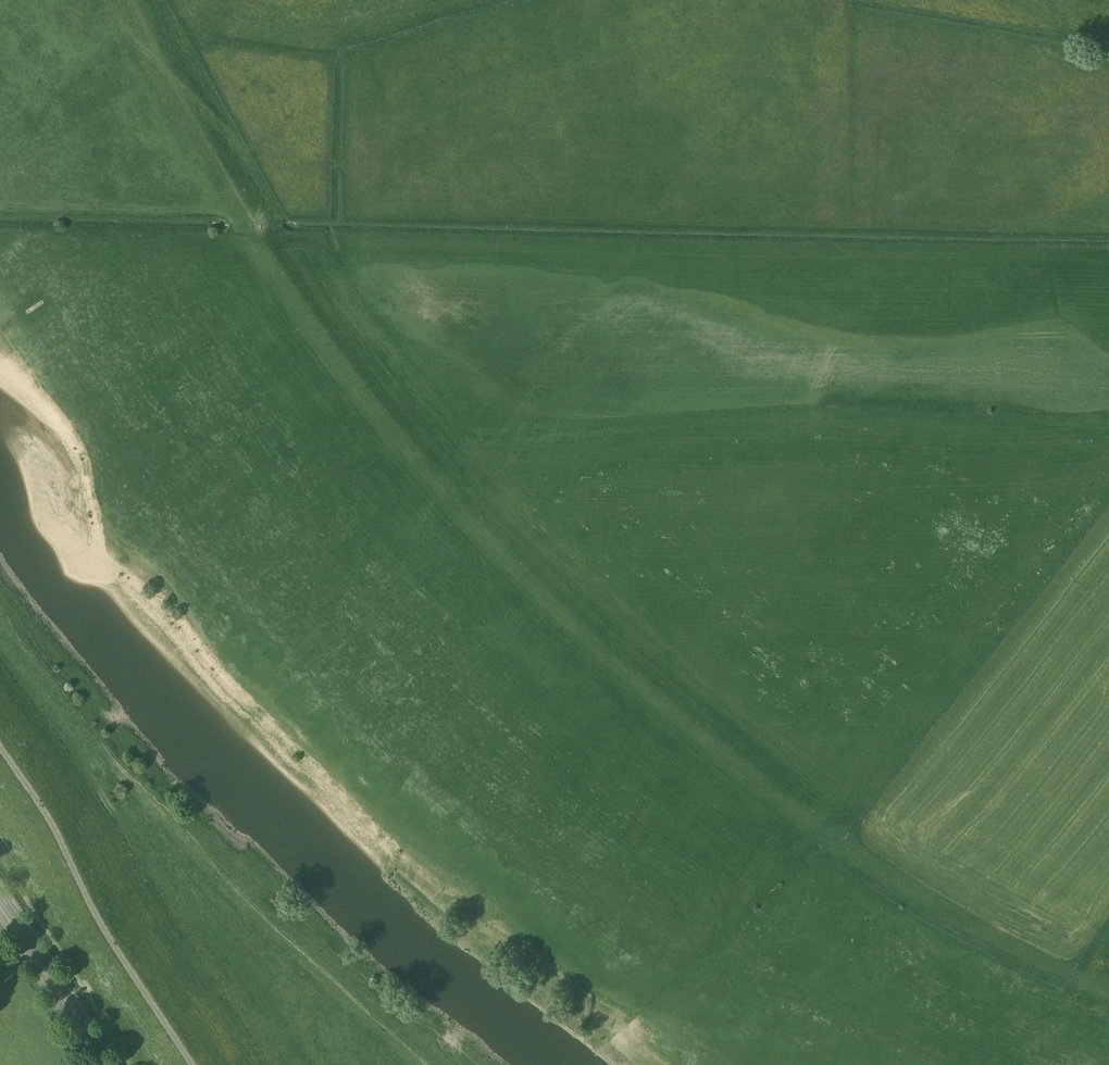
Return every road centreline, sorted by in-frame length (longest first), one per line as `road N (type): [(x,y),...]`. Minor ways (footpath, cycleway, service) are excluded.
road 1 (secondary): [(0,894),(108,1064)]

